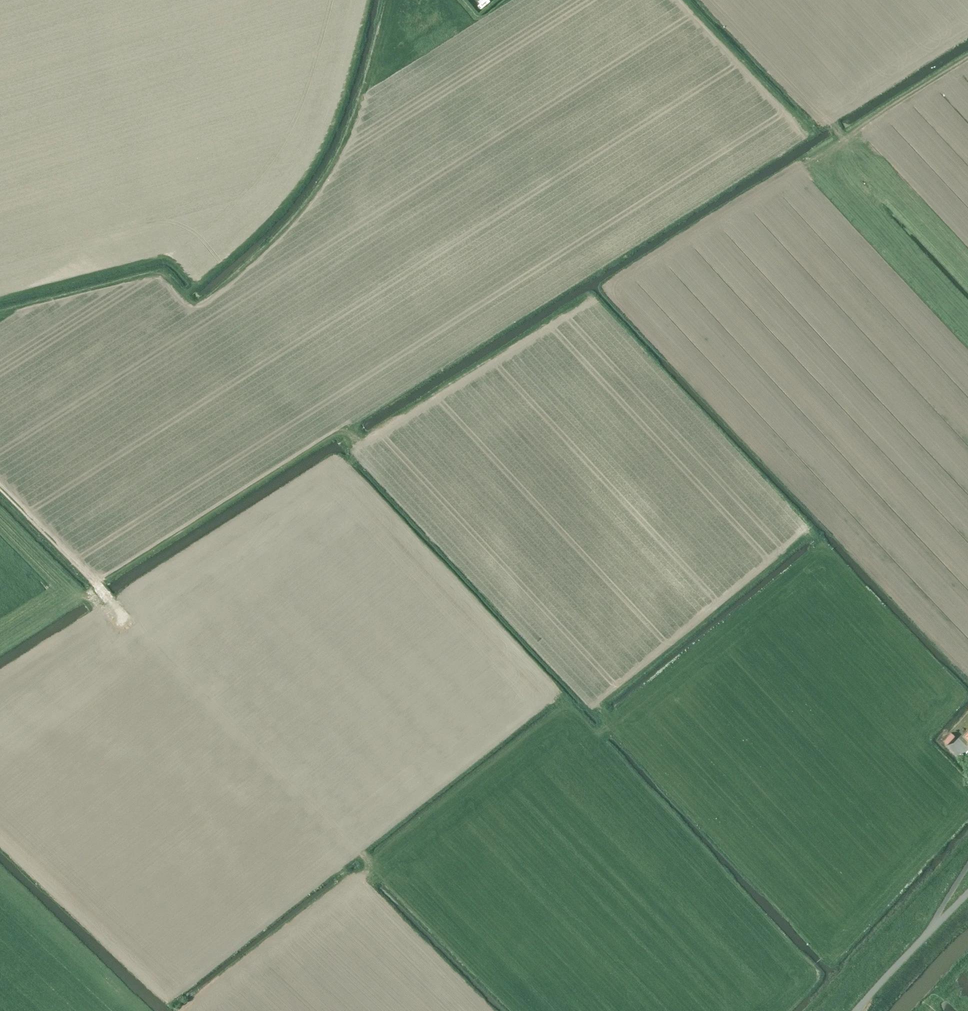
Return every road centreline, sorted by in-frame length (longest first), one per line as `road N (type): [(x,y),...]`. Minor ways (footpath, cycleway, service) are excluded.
road 1 (track): [(117,608),(0,487)]
road 2 (unclassified): [(856,1010),(967,892)]

